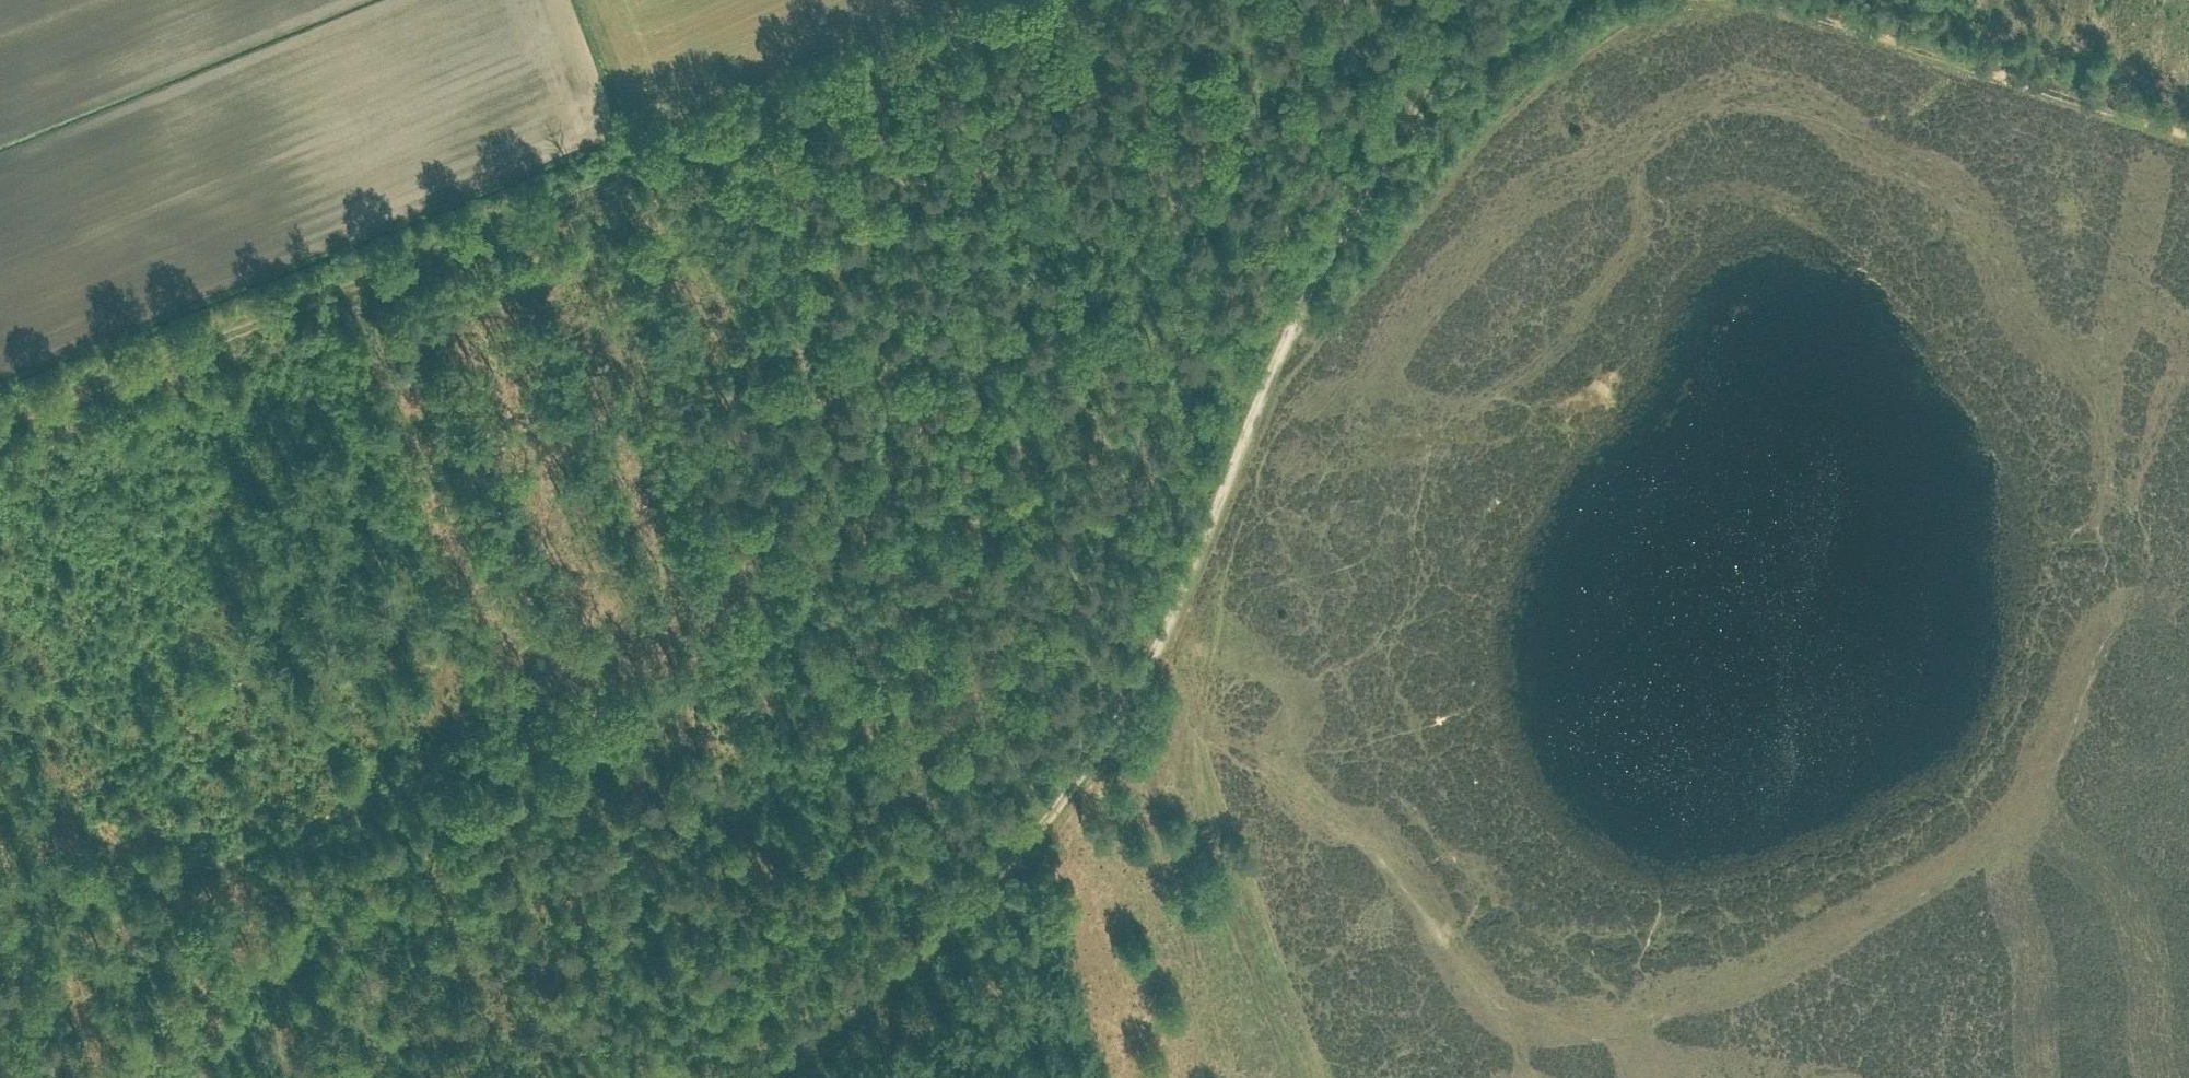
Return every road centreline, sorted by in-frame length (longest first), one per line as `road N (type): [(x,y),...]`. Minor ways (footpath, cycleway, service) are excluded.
road 1 (track): [(745,1077),(797,1049),(942,934),(1051,816),(1162,637),(1317,276),(1461,0)]
road 2 (track): [(1047,0),(0,414)]
road 3 (track): [(2188,127),(2005,75),(1826,0)]

